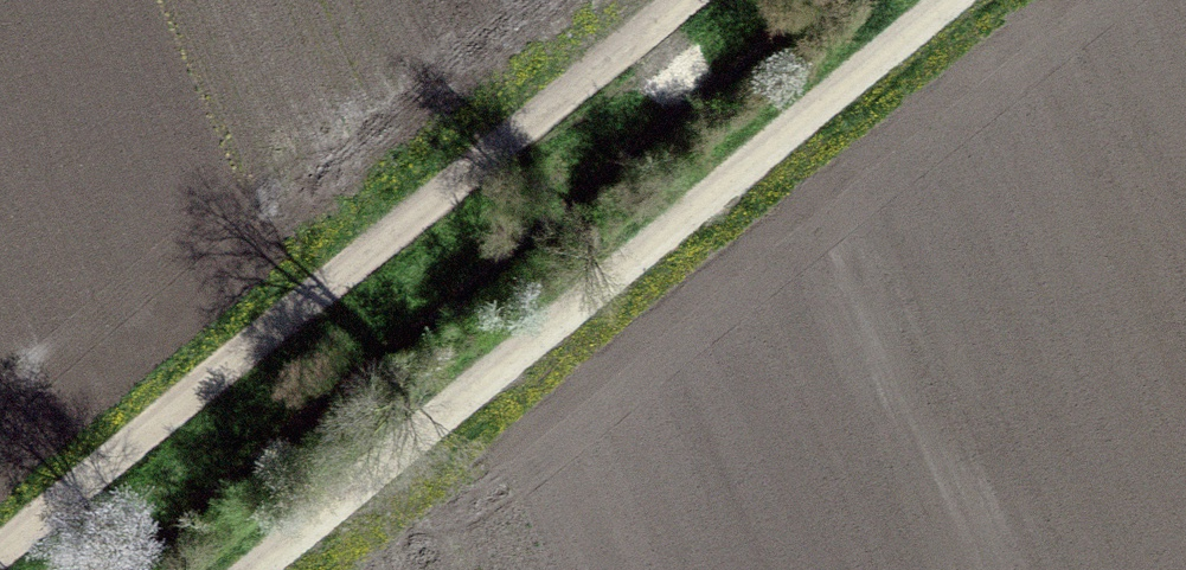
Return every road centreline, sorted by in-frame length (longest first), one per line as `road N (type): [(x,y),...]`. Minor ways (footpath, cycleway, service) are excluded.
road 1 (track): [(705,0),(0,569)]
road 2 (track): [(963,0),(269,569)]

